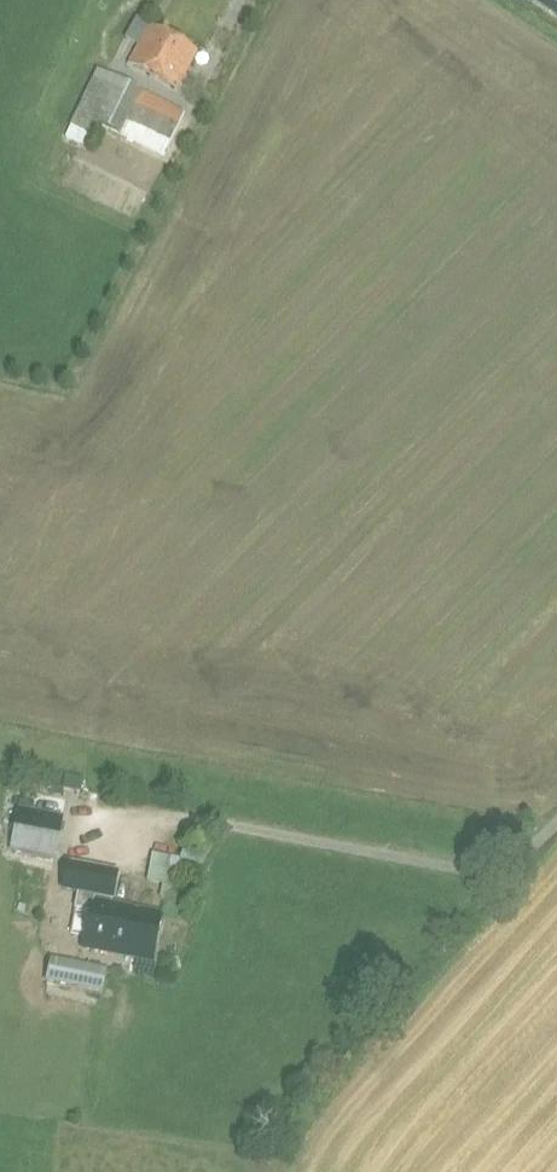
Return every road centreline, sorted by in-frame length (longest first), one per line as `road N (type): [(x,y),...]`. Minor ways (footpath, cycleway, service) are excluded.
road 1 (unclassified): [(211,817),(458,857),(504,857),(556,821)]

